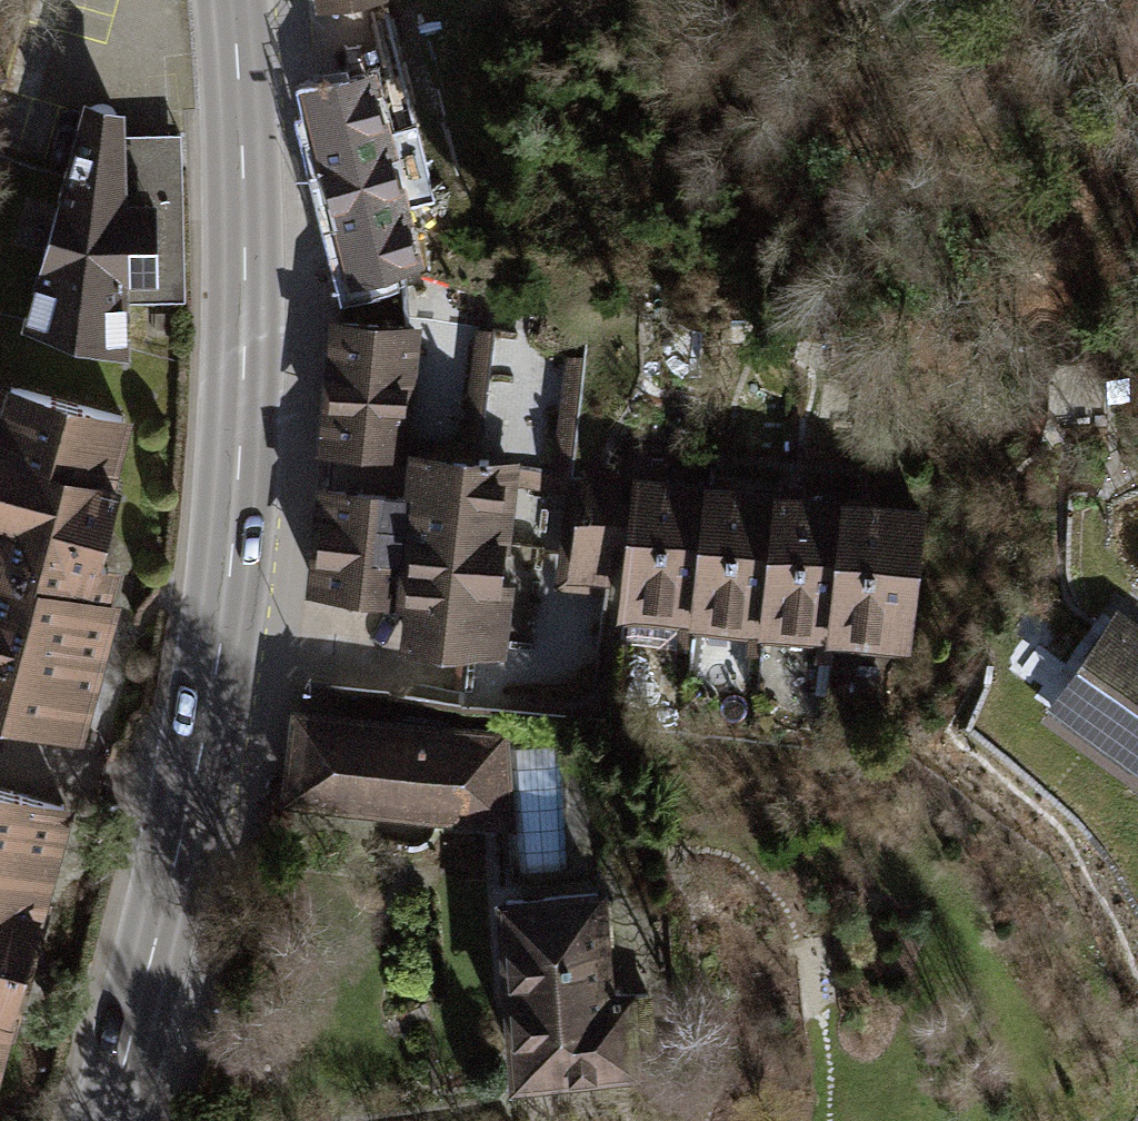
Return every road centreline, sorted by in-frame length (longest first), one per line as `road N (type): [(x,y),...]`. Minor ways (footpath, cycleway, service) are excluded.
road 1 (secondary): [(105,1120),(222,640),(244,339),(230,0)]

